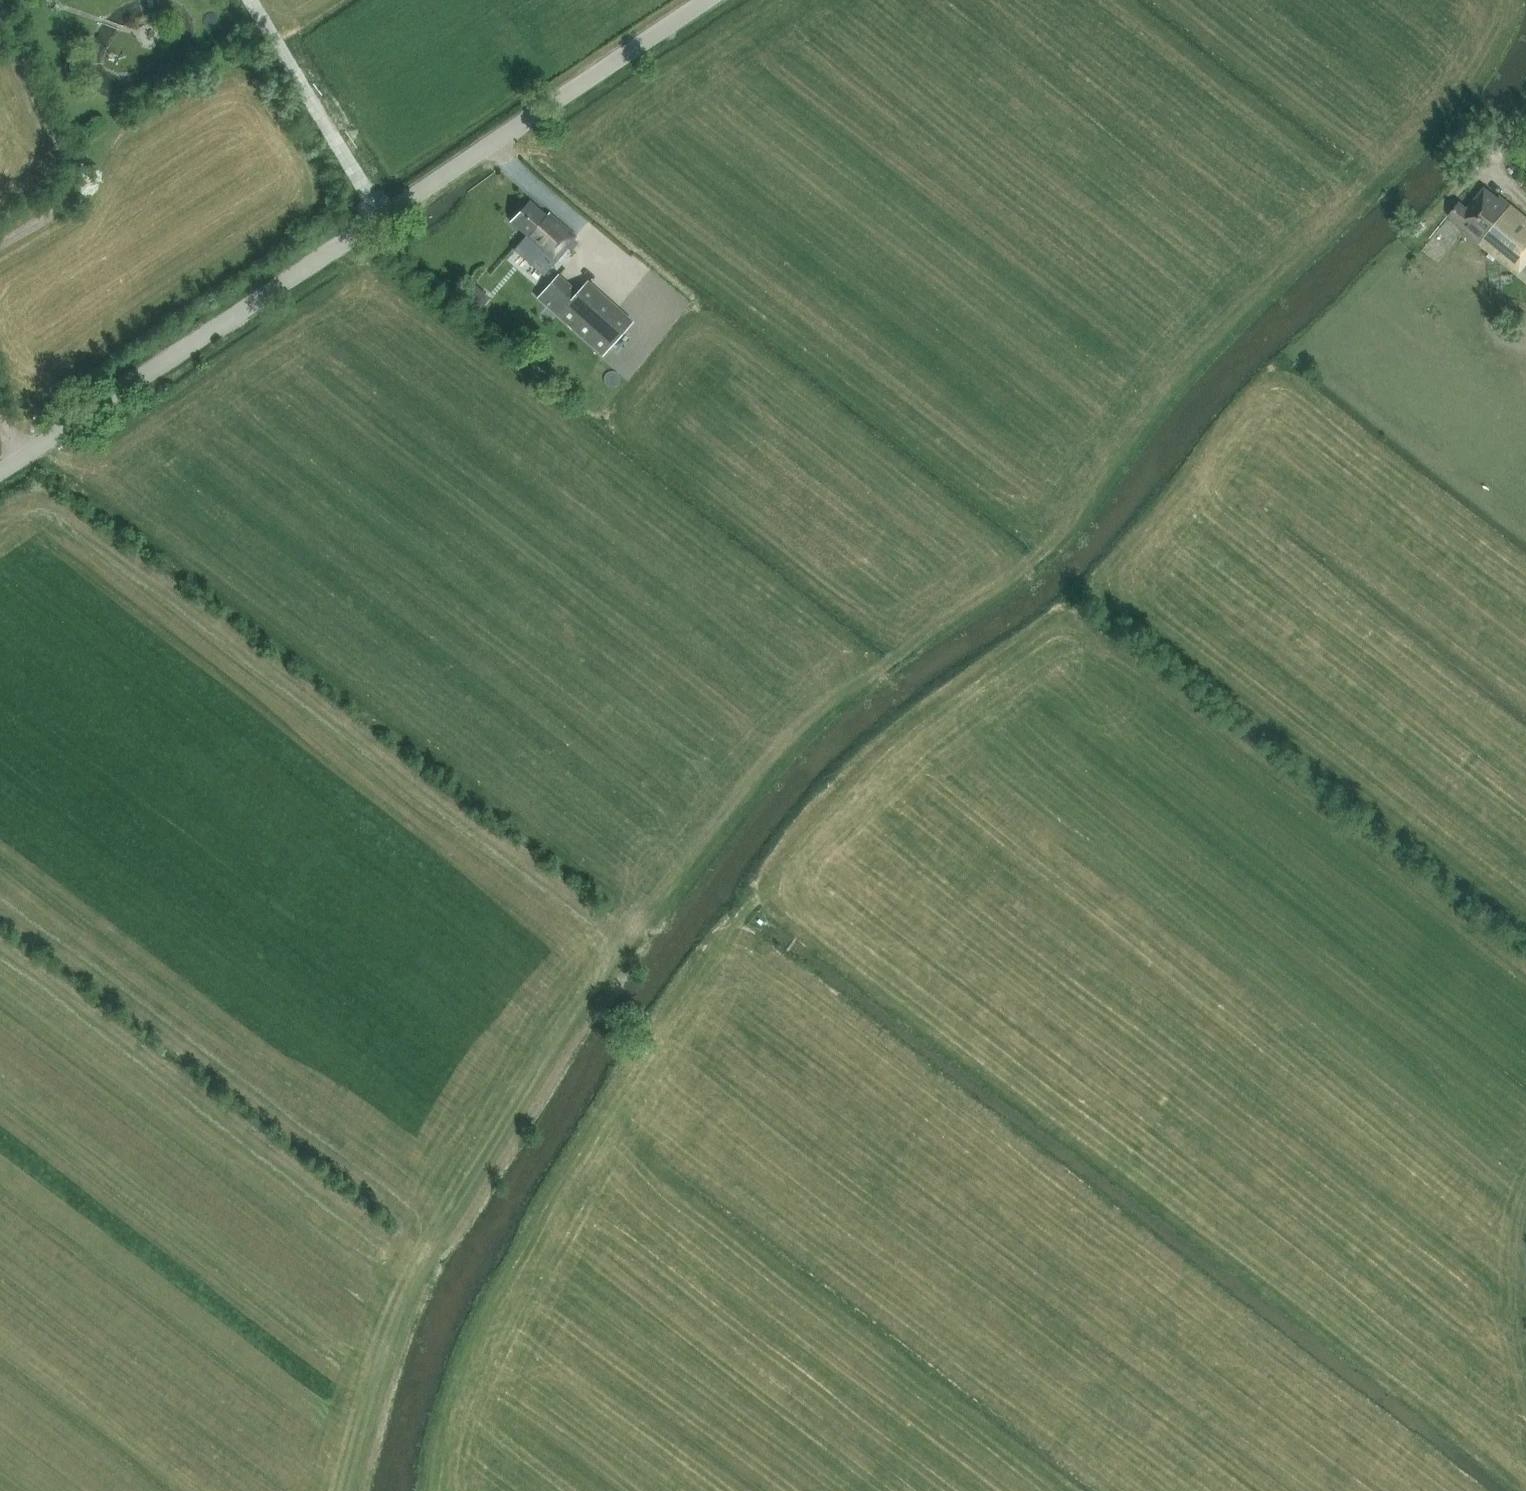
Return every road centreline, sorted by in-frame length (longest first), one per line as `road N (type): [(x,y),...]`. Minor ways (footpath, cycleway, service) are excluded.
road 1 (tertiary): [(693,0),(0,477)]

